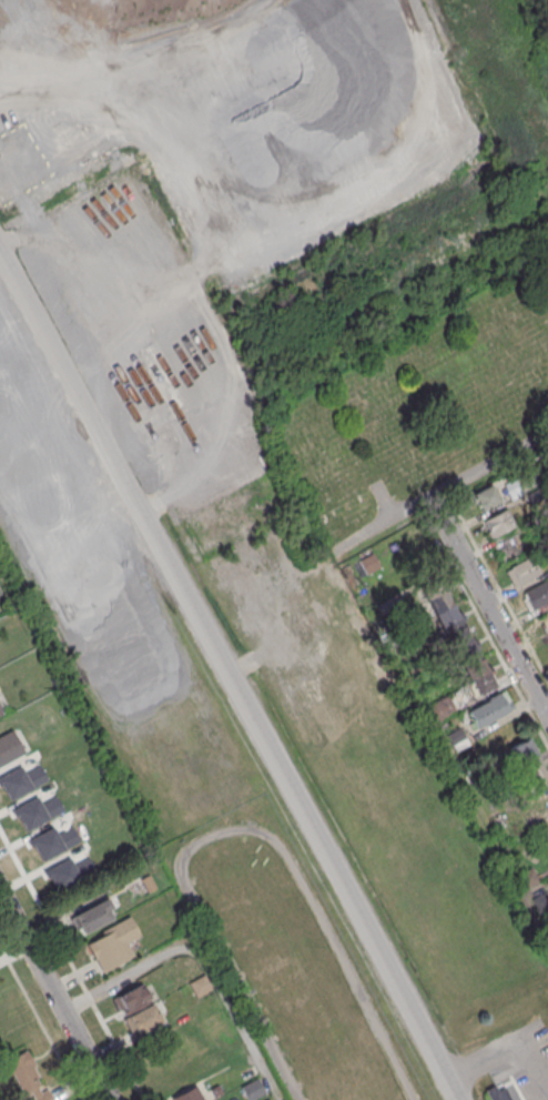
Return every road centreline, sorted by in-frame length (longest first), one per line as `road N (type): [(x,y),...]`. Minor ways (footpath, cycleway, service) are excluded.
road 1 (residential): [(547,719),(437,512)]
road 2 (residential): [(110,1099),(0,893)]

